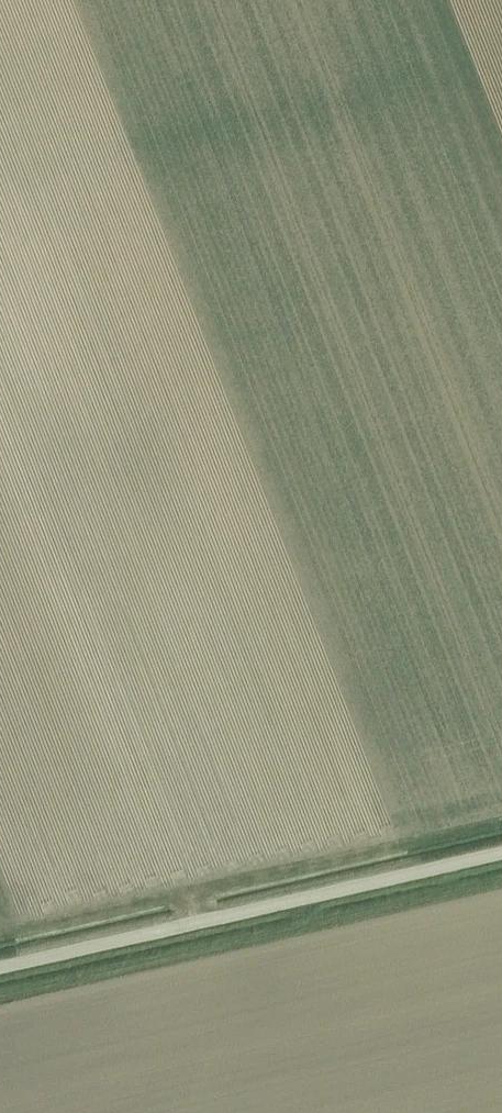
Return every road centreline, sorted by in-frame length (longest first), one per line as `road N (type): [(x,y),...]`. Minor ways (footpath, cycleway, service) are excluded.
road 1 (unclassified): [(0,967),(501,851)]

